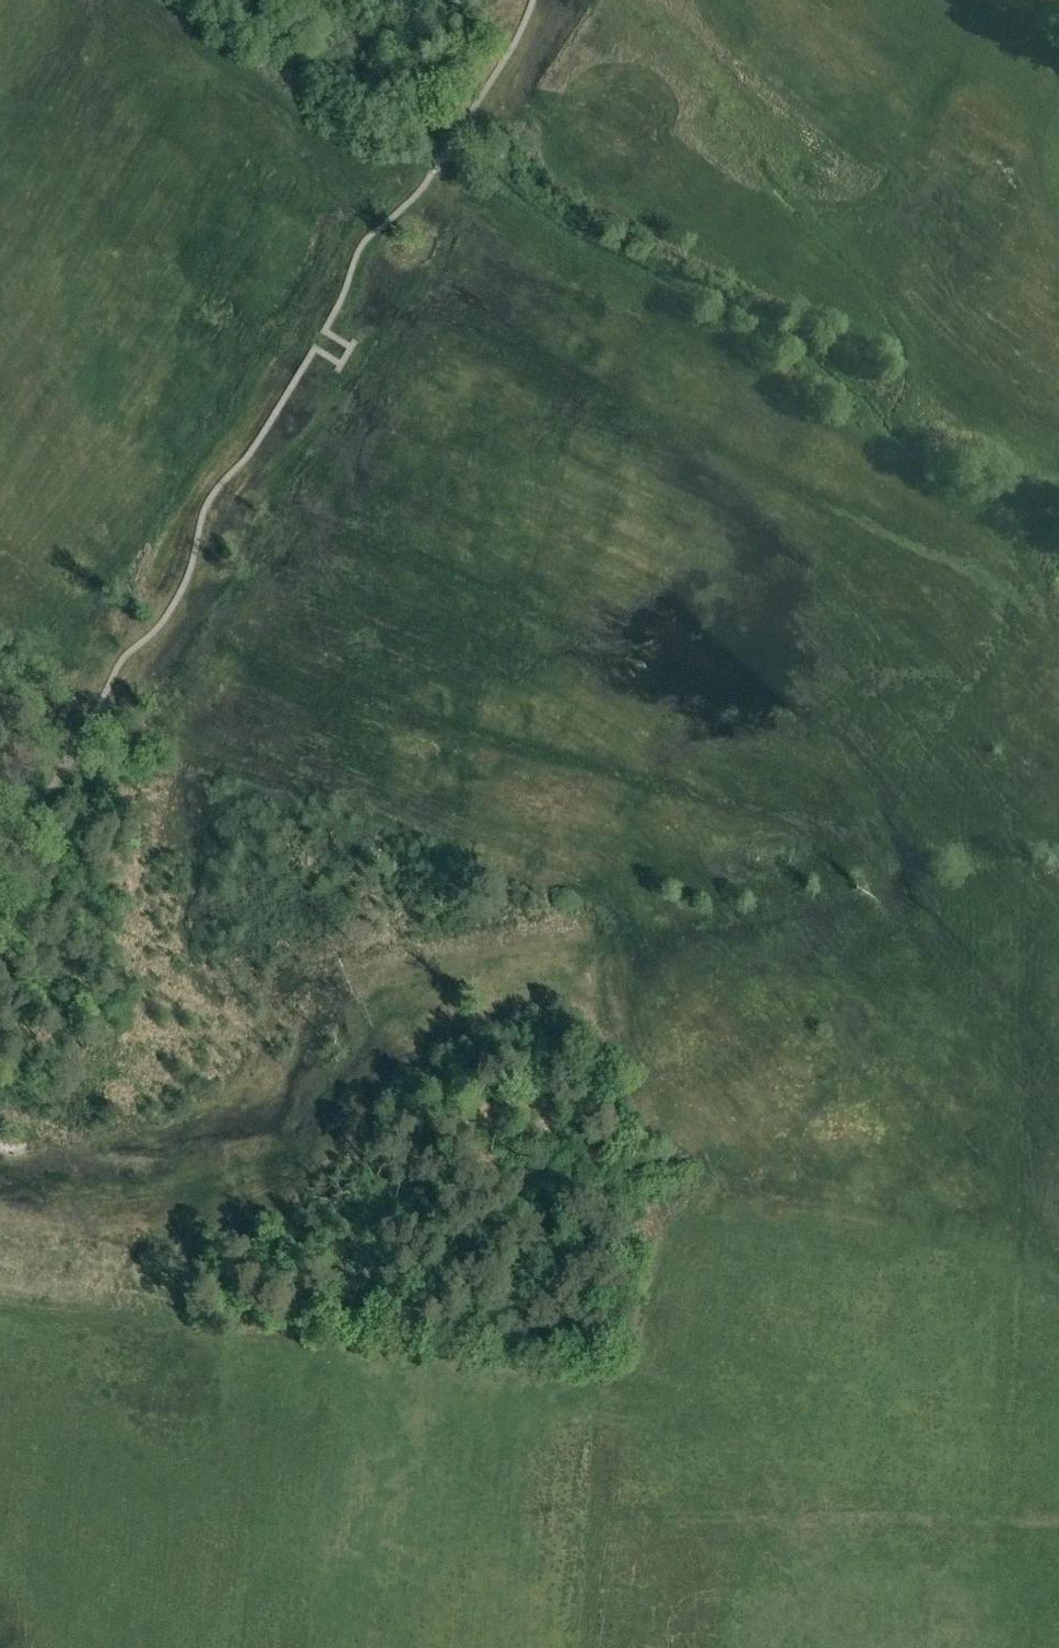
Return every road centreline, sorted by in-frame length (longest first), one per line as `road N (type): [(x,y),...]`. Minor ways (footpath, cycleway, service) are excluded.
road 1 (track): [(86,727),(0,866)]

